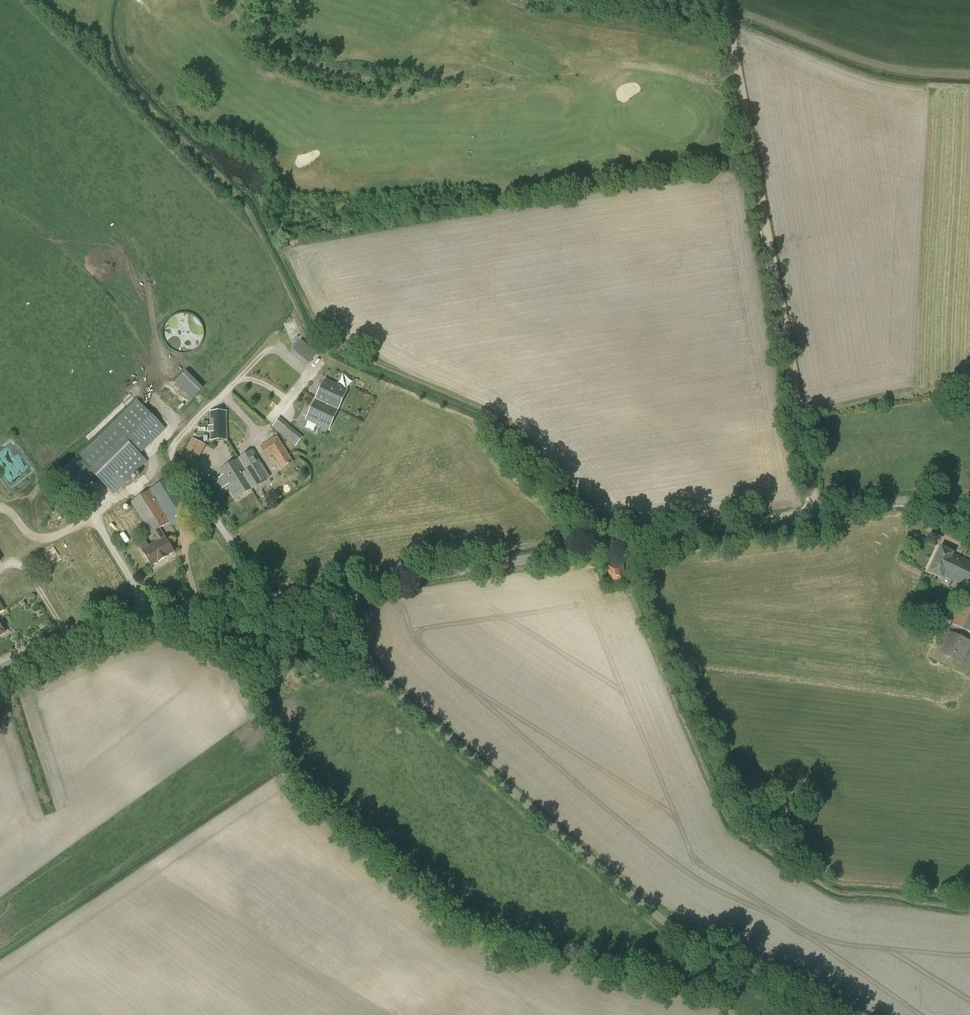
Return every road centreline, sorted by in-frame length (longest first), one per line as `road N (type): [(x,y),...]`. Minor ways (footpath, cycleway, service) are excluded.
road 1 (unclassified): [(816,1014),(644,906),(374,669),(361,649),(350,588)]
road 2 (tertiary): [(350,588),(882,505),(969,502)]
road 3 (track): [(720,0),(816,515)]
road 4 (tertiary): [(0,672),(115,622),(350,588)]

